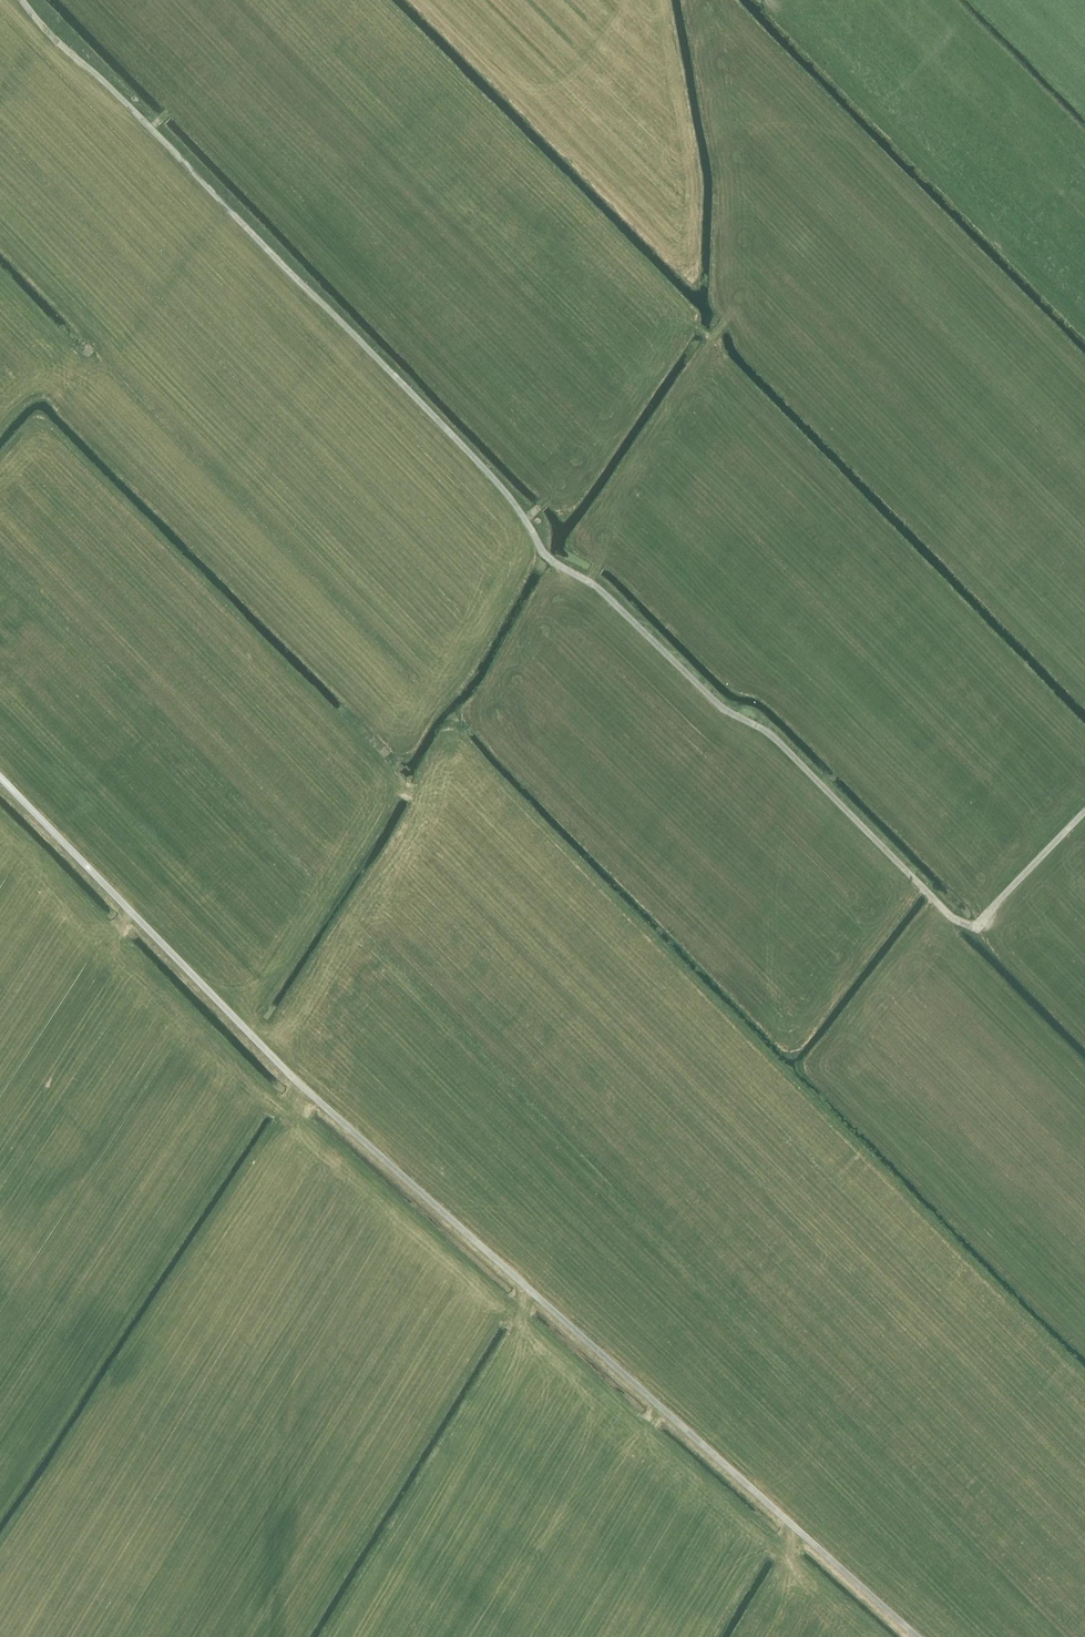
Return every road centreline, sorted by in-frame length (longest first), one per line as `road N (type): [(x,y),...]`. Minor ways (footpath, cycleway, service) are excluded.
road 1 (track): [(23,0),(475,458),(544,554),(602,591),(723,708),(774,737),(952,917),(982,925),(1084,811)]
road 2 (track): [(917,1636),(286,1070),(0,777)]

